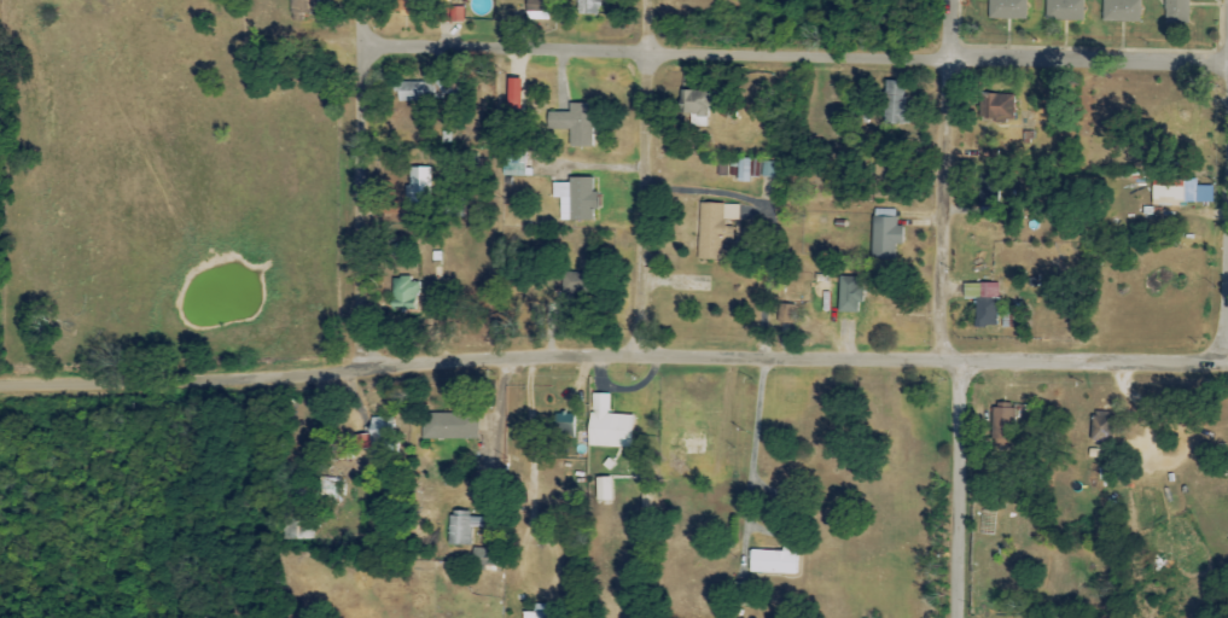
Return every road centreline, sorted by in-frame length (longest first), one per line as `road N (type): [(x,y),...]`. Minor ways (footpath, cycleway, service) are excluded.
road 1 (residential): [(1227,362),(642,356),(0,375)]
road 2 (residential): [(1227,62),(363,47)]
road 3 (residential): [(964,613),(947,357),(953,0)]
road 4 (residential): [(368,367),(364,0)]
road 5 (residential): [(642,356),(648,0)]
road 6 (residential): [(1224,362),(1227,233)]

